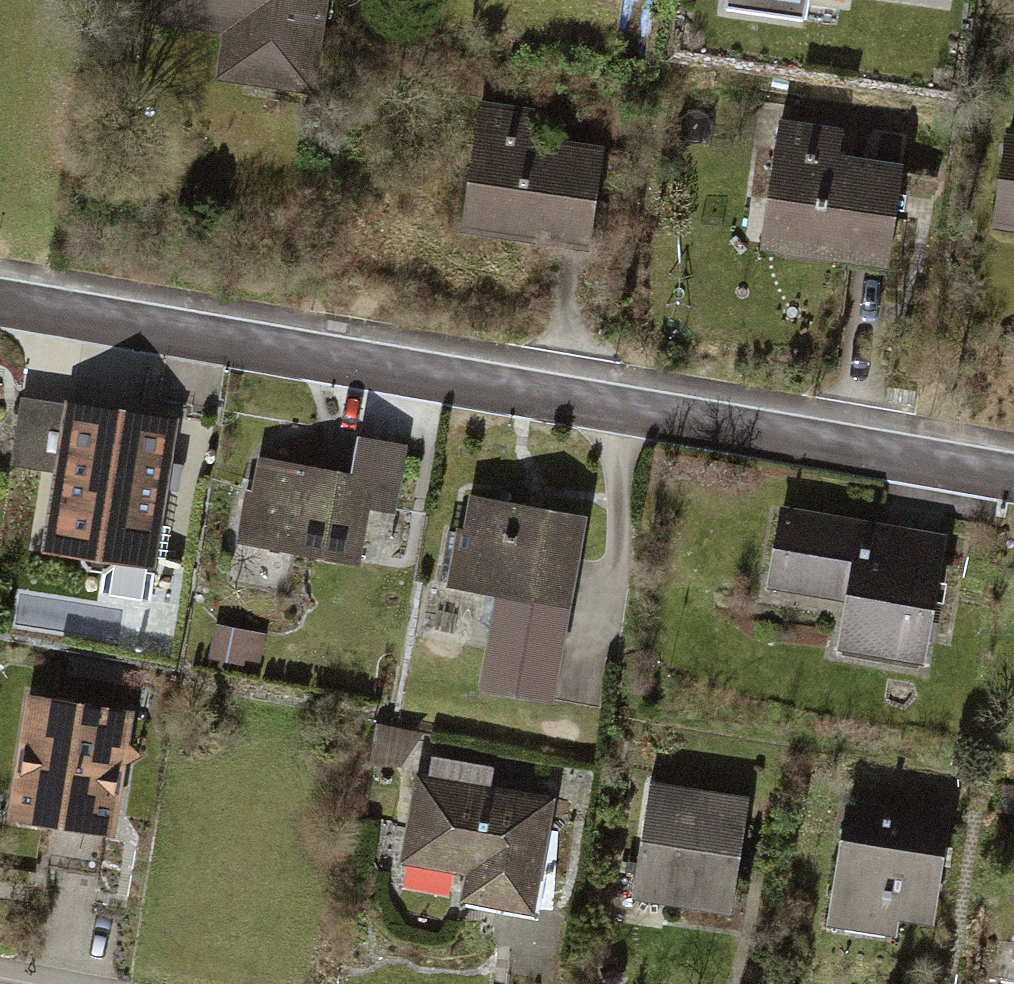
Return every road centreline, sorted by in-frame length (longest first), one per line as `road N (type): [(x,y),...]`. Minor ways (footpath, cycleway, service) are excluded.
road 1 (residential): [(1013,476),(0,301)]

